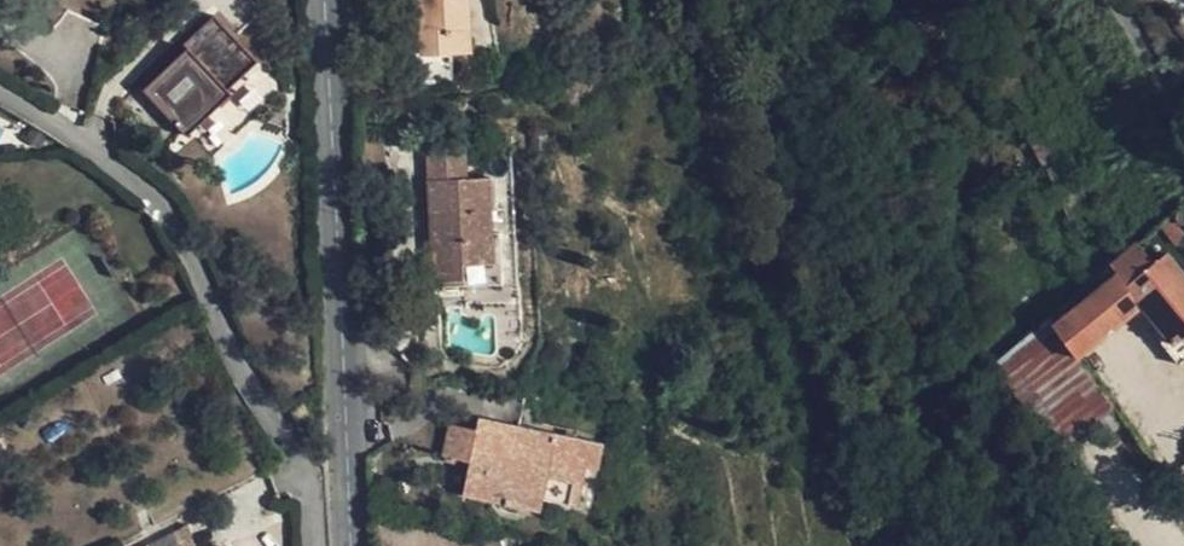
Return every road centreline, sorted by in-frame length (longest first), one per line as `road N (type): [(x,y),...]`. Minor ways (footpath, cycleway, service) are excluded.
road 1 (residential): [(0,94),(133,182),(168,217),(240,369),(302,462),(314,545)]
road 2 (secondary): [(351,545),(324,0)]

